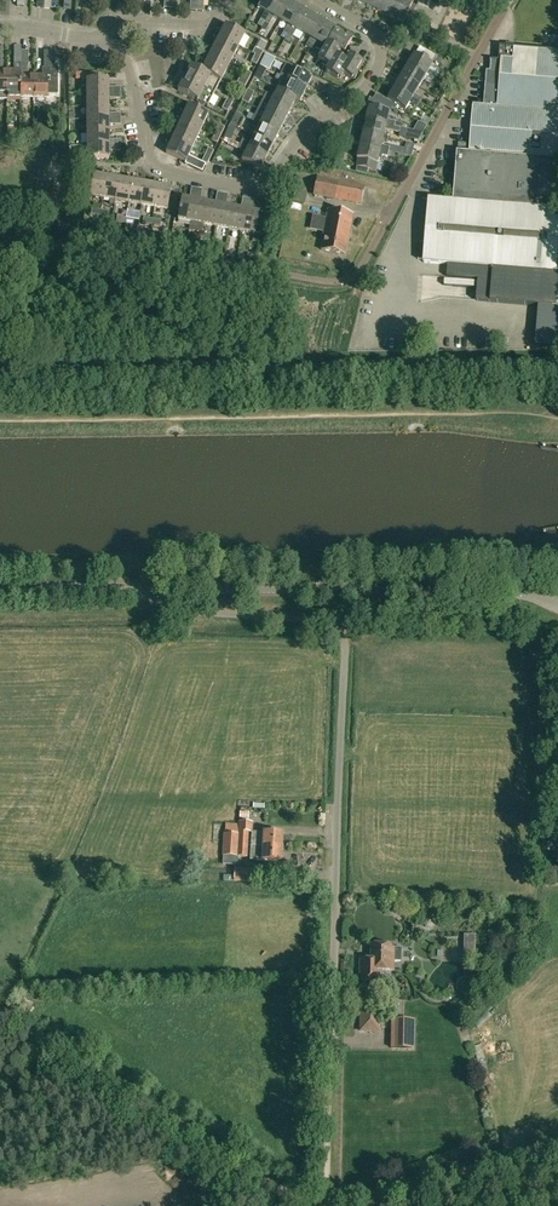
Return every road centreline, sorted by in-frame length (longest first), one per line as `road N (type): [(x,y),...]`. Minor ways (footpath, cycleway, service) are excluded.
road 1 (unclassified): [(331,1205),(345,641),(326,622),(188,611),(147,591)]
road 2 (residential): [(105,41),(127,57),(152,163),(258,188),(316,120),(368,85),(380,63),(372,31),(317,0)]
road 3 (tertiary): [(557,606),(518,591),(147,591)]
road 4 (track): [(303,1205),(0,1012)]
road 5 (residential): [(505,5),(383,228)]
road 6 (track): [(349,1205),(536,1148)]
road 7 (residential): [(228,0),(201,26),(112,21),(105,41)]
road 8 (tertiary): [(147,591),(0,592)]

